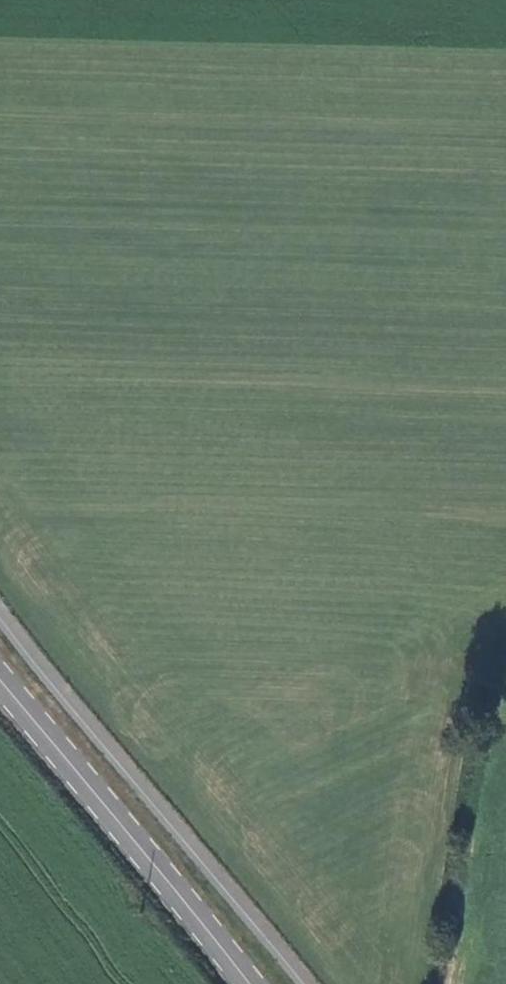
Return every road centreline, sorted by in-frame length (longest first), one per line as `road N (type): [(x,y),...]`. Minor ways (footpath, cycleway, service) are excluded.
road 1 (secondary): [(248,983),(0,679)]

